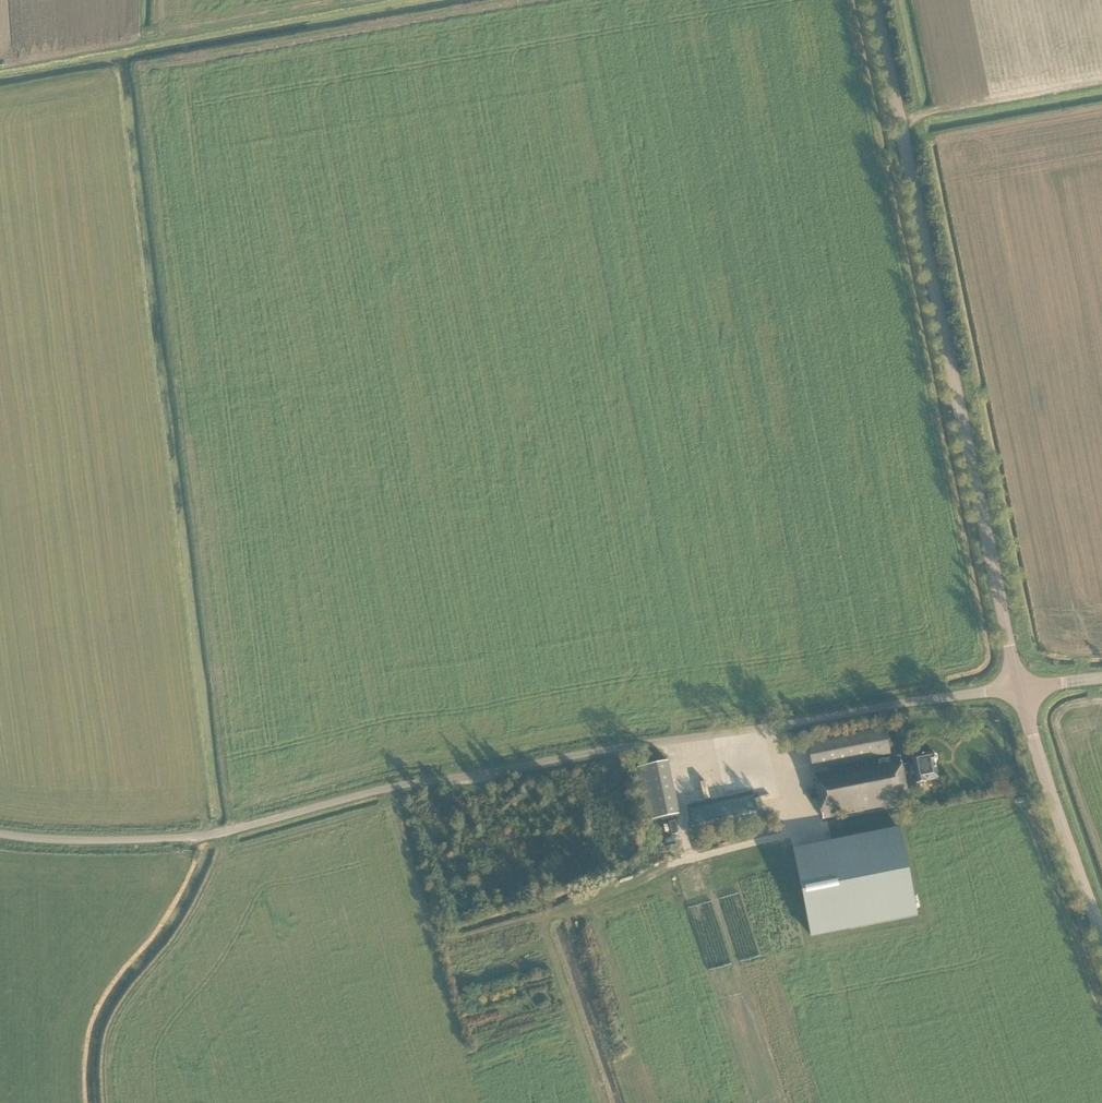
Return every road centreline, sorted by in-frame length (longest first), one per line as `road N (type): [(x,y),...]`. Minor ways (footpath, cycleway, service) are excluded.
road 1 (tertiary): [(0,834),(57,840),(224,832),(392,787),(1019,687)]
road 2 (tertiary): [(1019,687),(874,0)]
road 3 (tertiary): [(1101,934),(1019,687)]

